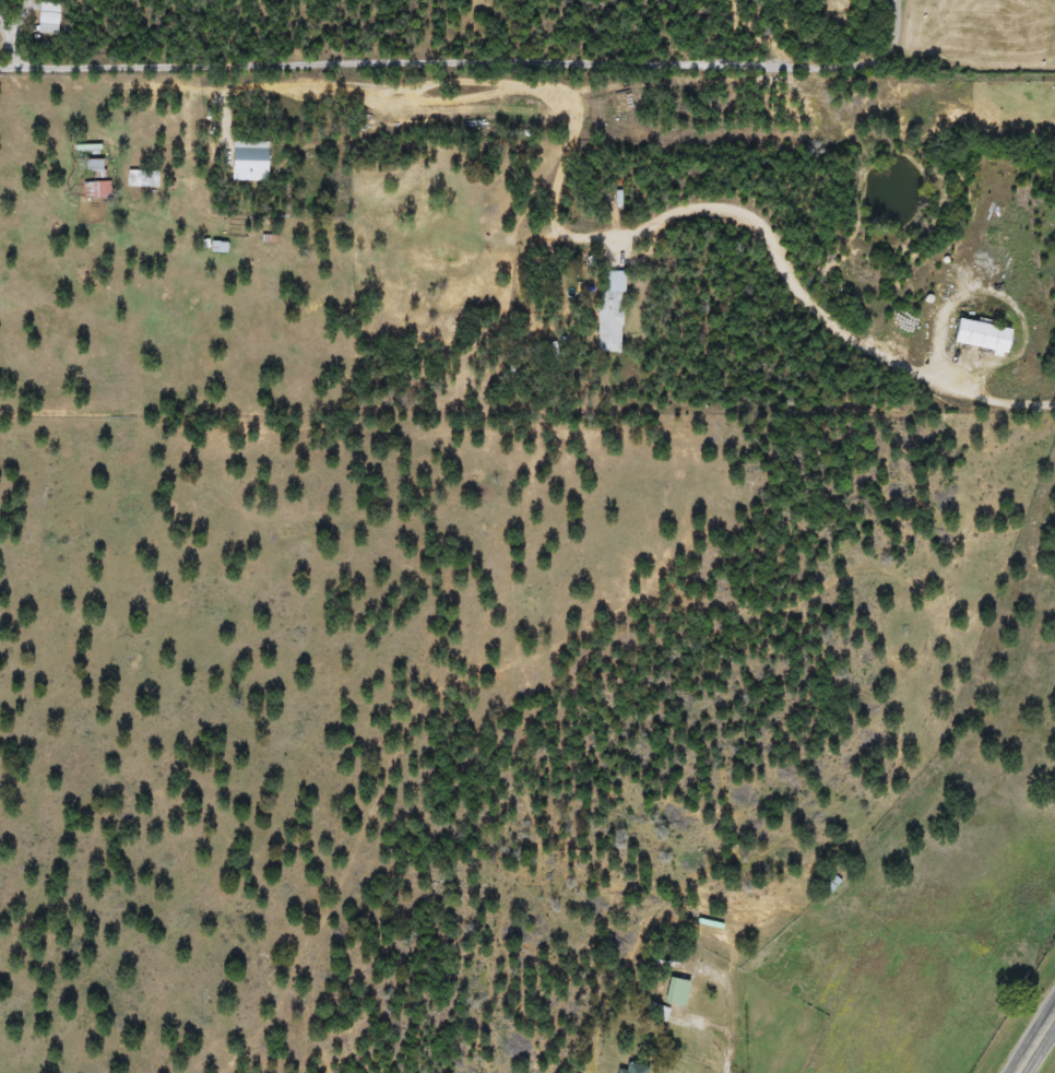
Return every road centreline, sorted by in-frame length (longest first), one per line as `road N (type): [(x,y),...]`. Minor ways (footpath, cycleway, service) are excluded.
road 1 (residential): [(900,0),(892,44),(864,59),(821,62),(0,62)]

